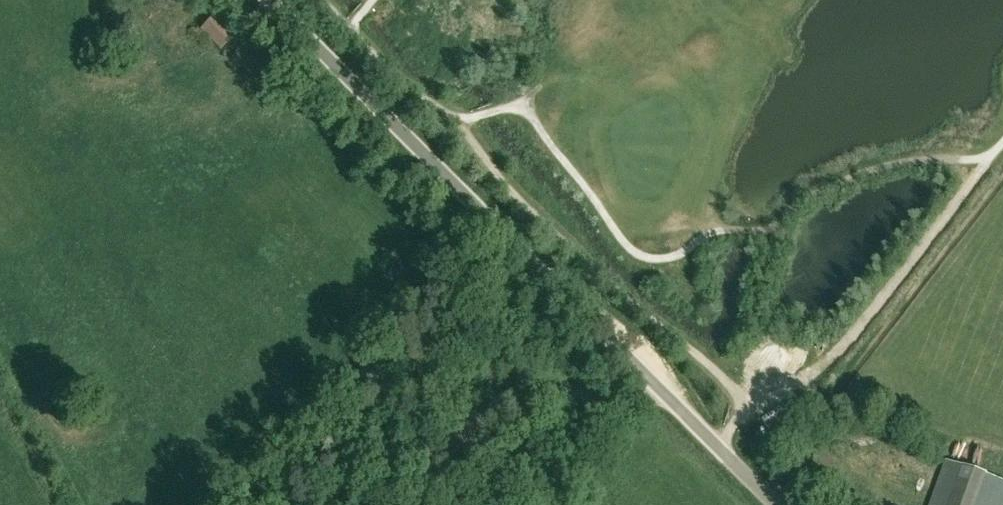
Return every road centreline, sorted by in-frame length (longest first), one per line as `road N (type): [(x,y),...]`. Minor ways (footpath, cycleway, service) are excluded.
road 1 (tertiary): [(777,504),(268,0)]
road 2 (track): [(654,382),(626,399),(576,390),(496,410),(461,432),(411,504)]

